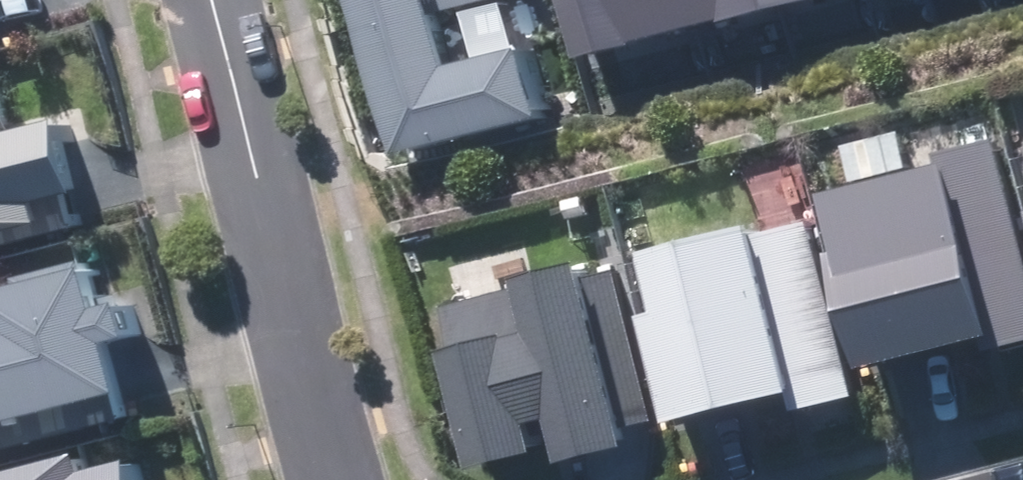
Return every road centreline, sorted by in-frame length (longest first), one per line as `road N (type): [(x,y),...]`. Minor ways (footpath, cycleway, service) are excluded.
road 1 (residential): [(338,479),(212,0)]

